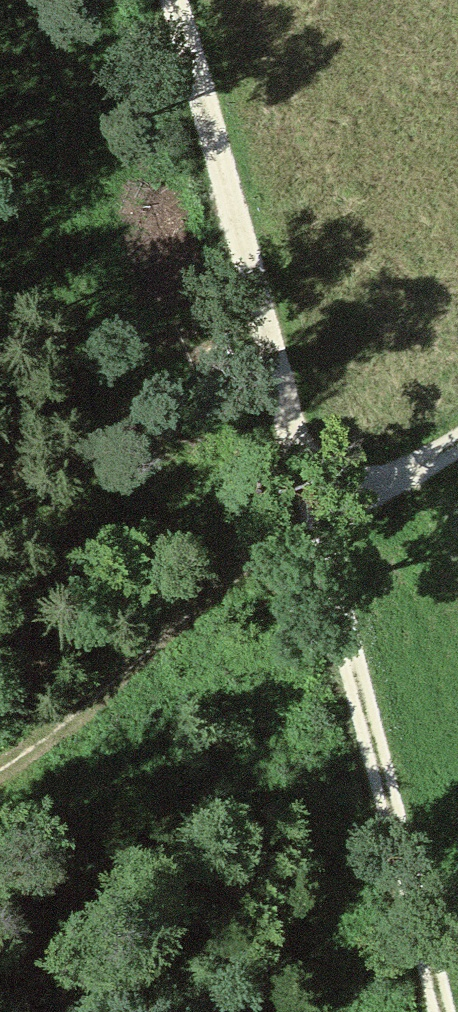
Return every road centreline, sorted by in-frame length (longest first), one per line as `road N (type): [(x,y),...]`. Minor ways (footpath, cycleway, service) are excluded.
road 1 (track): [(177,0),(264,291),(320,543)]
road 2 (track): [(320,543),(438,1011)]
road 3 (track): [(0,746),(143,673),(320,543)]
road 4 (track): [(320,543),(457,448)]

